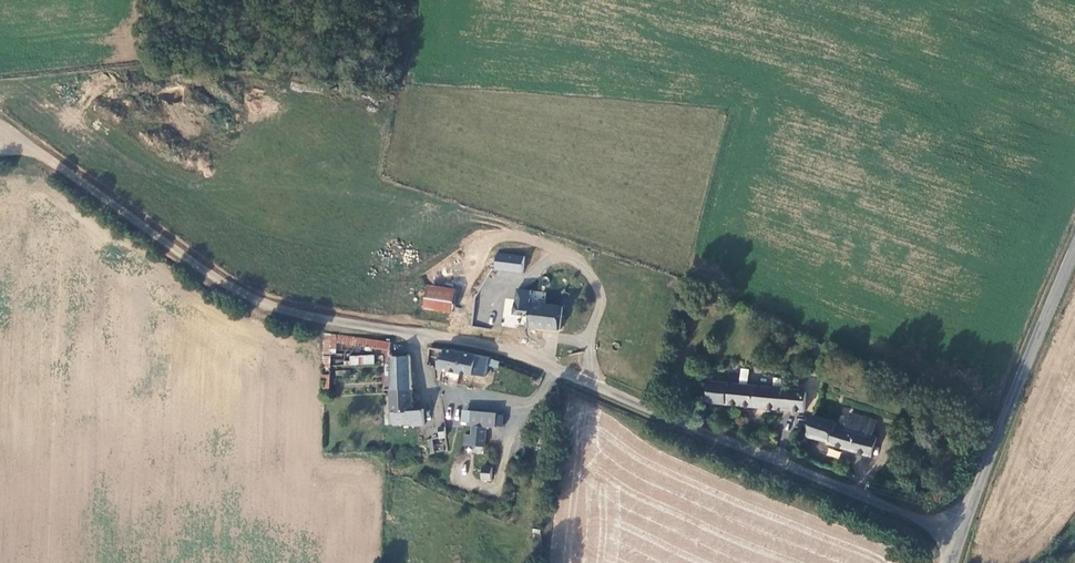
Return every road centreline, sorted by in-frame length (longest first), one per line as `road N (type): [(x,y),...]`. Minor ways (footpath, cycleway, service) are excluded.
road 1 (unclassified): [(961,541),(529,356),(287,312)]
road 2 (track): [(287,312),(248,298),(0,123)]
road 3 (unclassified): [(961,541),(1074,256)]

